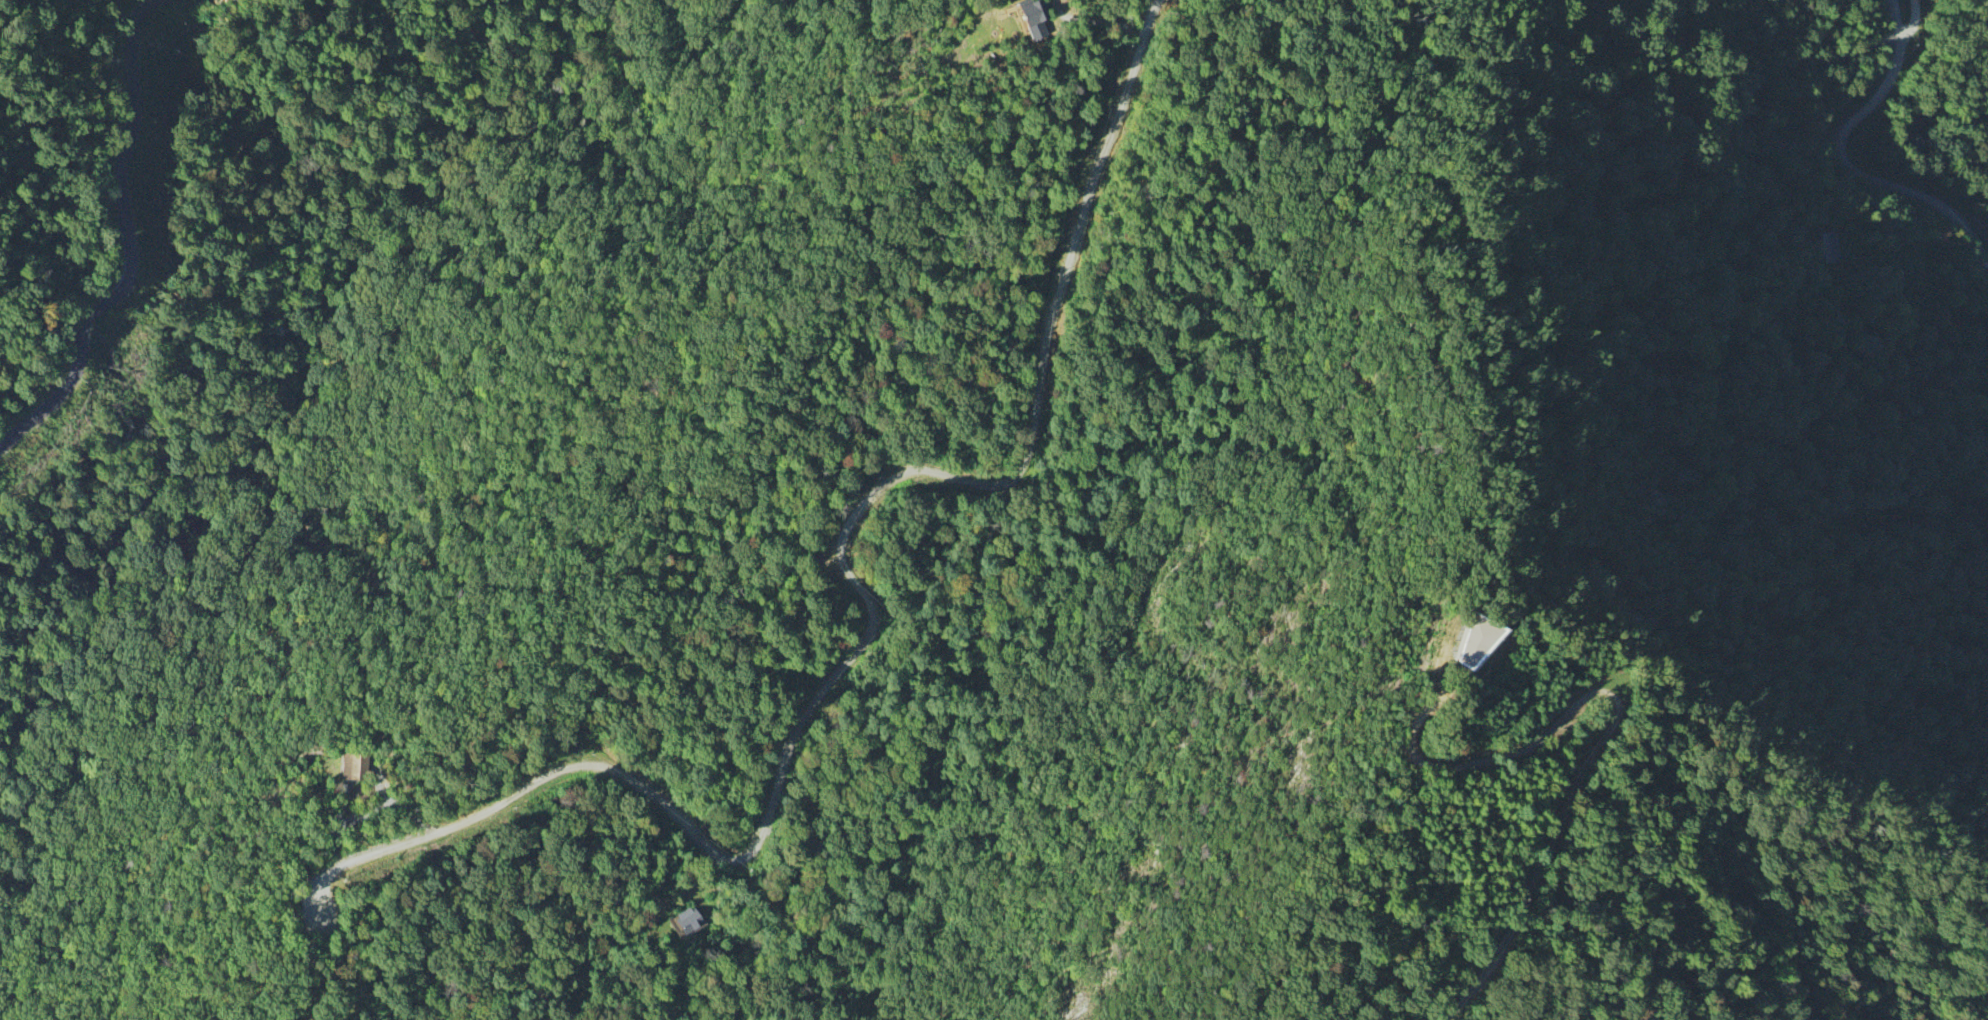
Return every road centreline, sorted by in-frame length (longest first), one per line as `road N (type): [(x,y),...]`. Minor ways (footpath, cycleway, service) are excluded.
road 1 (residential): [(1156,0),(1095,155),(1028,459),(993,486),(911,468),(876,486),(841,534),(842,565),(880,619),(793,735),(754,852),(722,861),(650,791),(606,767),(569,766),(328,878)]
road 2 (residential): [(1440,1019),(1487,979),(1618,711),(1614,698),(1592,693),(1533,746),(1468,765),(1430,765),(1417,750),(1420,729),(1453,686)]
road 3 (residential): [(0,447),(70,385),(88,320),(122,291),(130,273),(123,188),(133,60),(138,11),(154,0)]
road 4 (residential): [(1987,269),(1950,212),(1843,166),(1839,137),(1886,87),(1914,0)]

